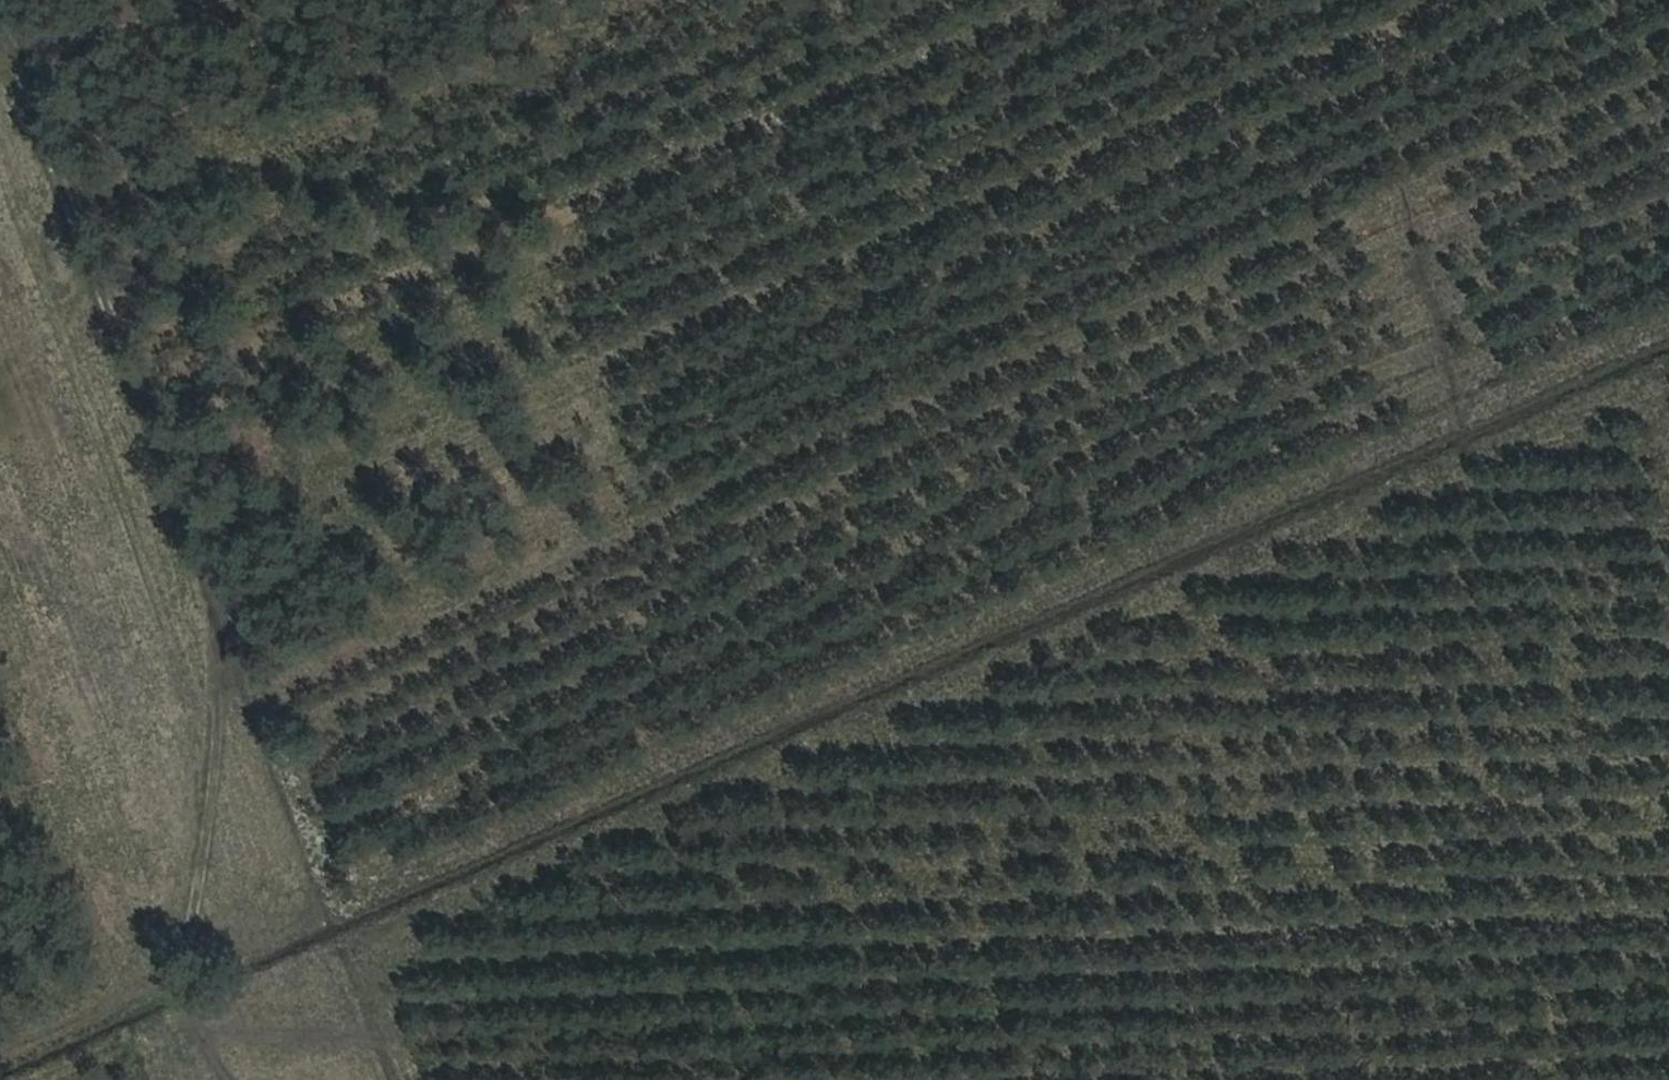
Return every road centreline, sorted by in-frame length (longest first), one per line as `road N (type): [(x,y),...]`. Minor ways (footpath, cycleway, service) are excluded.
road 1 (track): [(0,437),(225,1079)]

